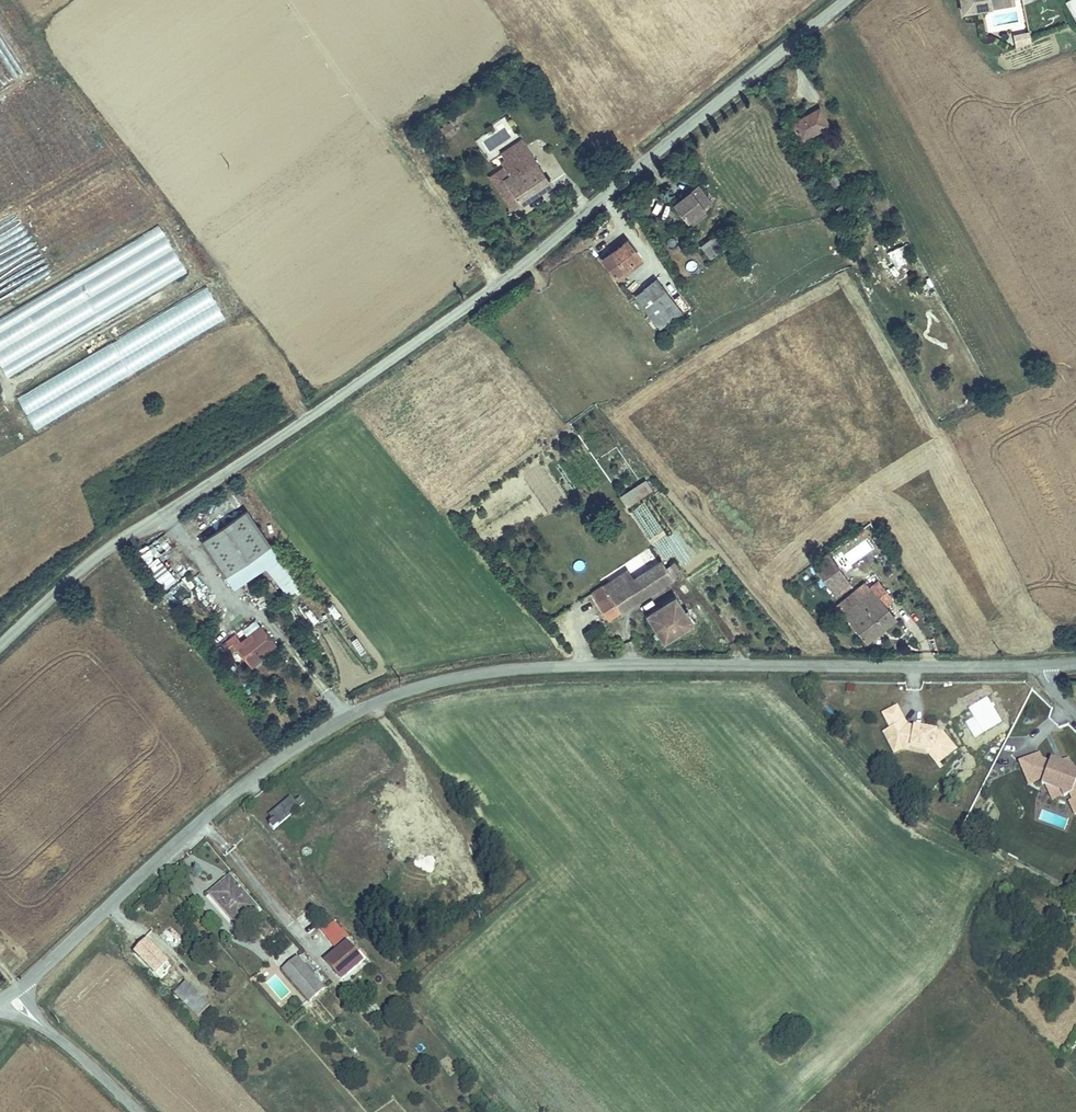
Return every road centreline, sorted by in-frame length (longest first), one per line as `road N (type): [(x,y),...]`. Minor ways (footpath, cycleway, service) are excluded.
road 1 (residential): [(10,994),(232,793),(290,750),(410,689),(533,667),(1044,665)]
road 2 (residential): [(0,646),(106,549),(497,285),(845,0)]
road 3 (residential): [(139,1111),(10,994)]

